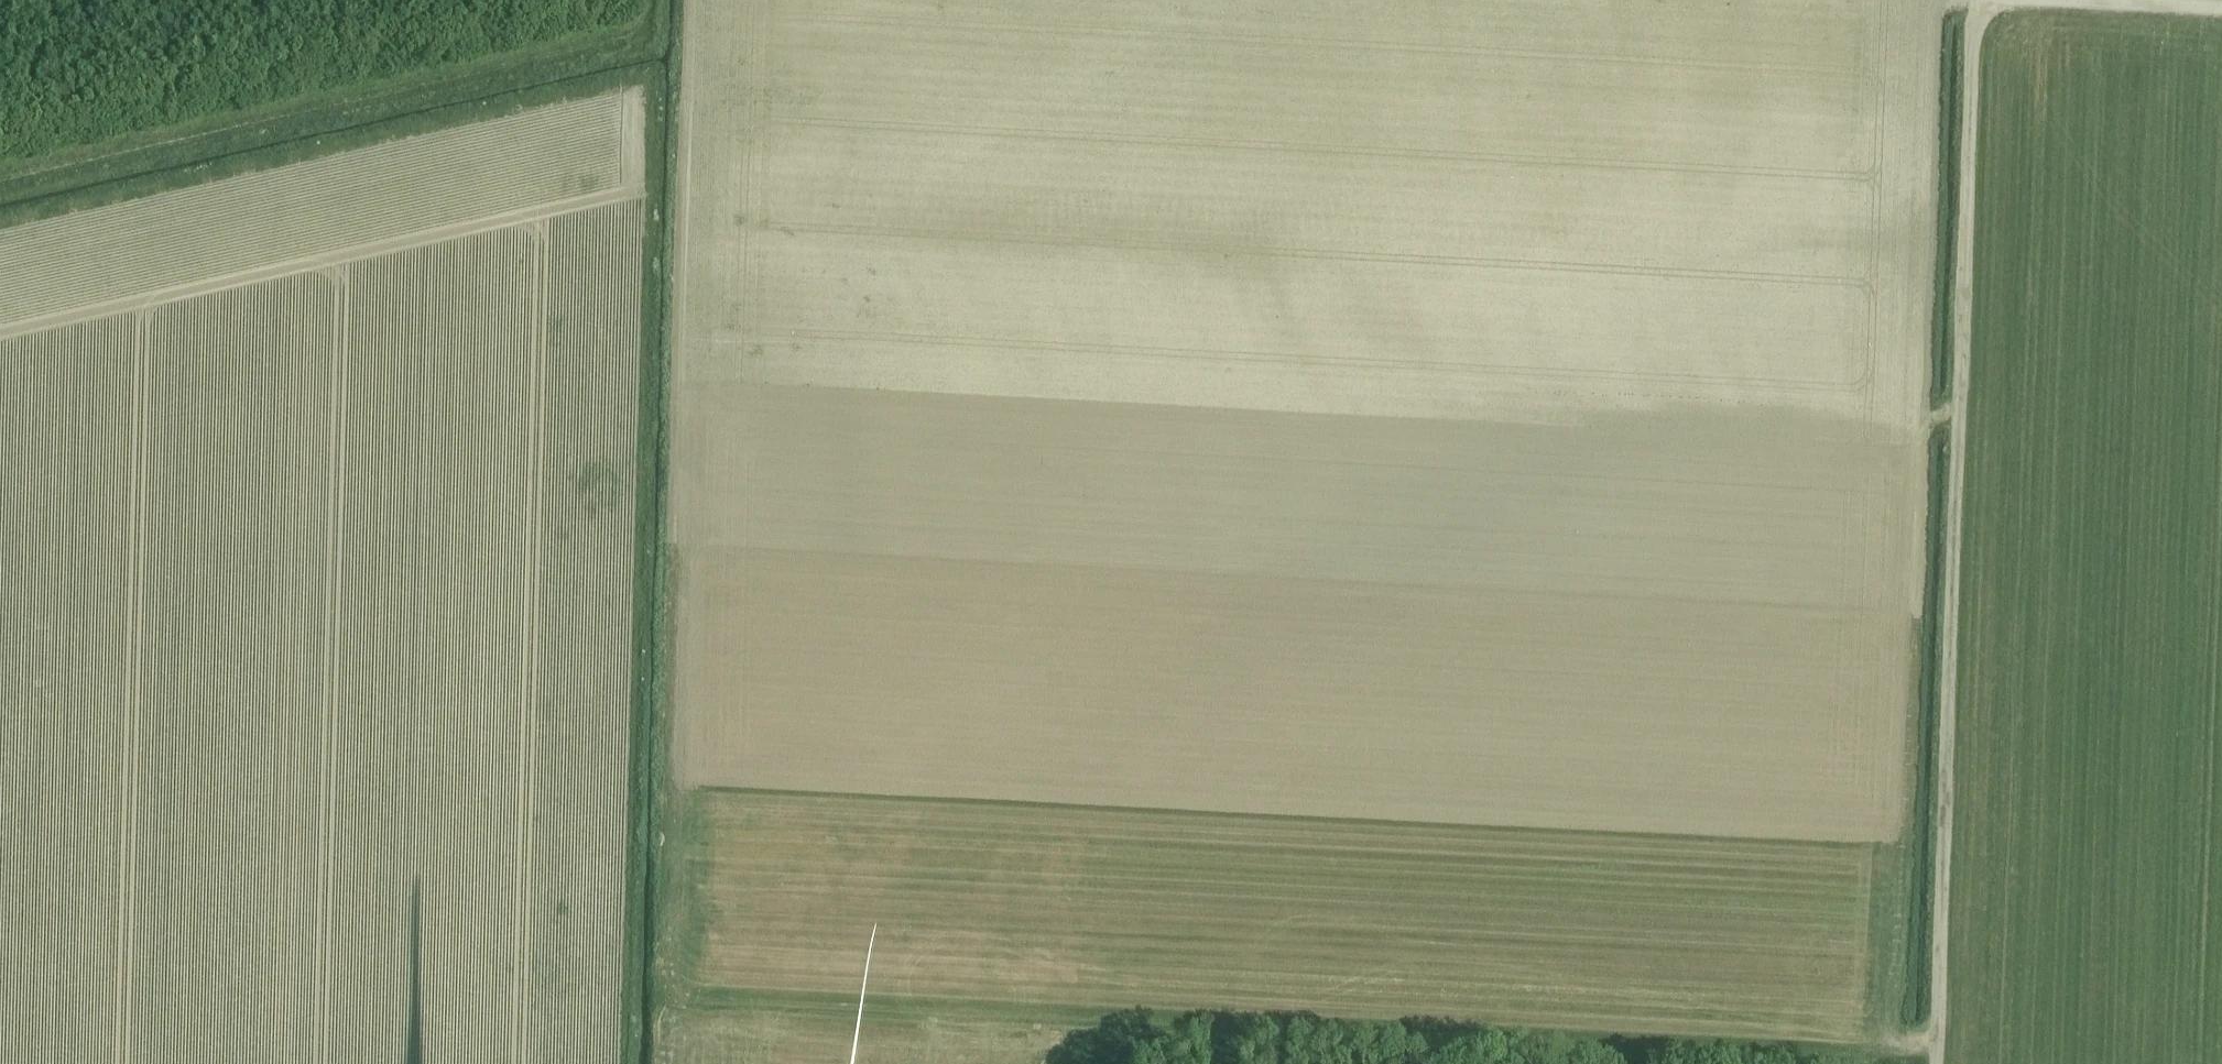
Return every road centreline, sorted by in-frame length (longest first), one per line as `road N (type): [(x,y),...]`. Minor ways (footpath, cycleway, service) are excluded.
road 1 (unclassified): [(1935,1063),(1975,0)]
road 2 (track): [(650,0),(649,36),(0,181)]

